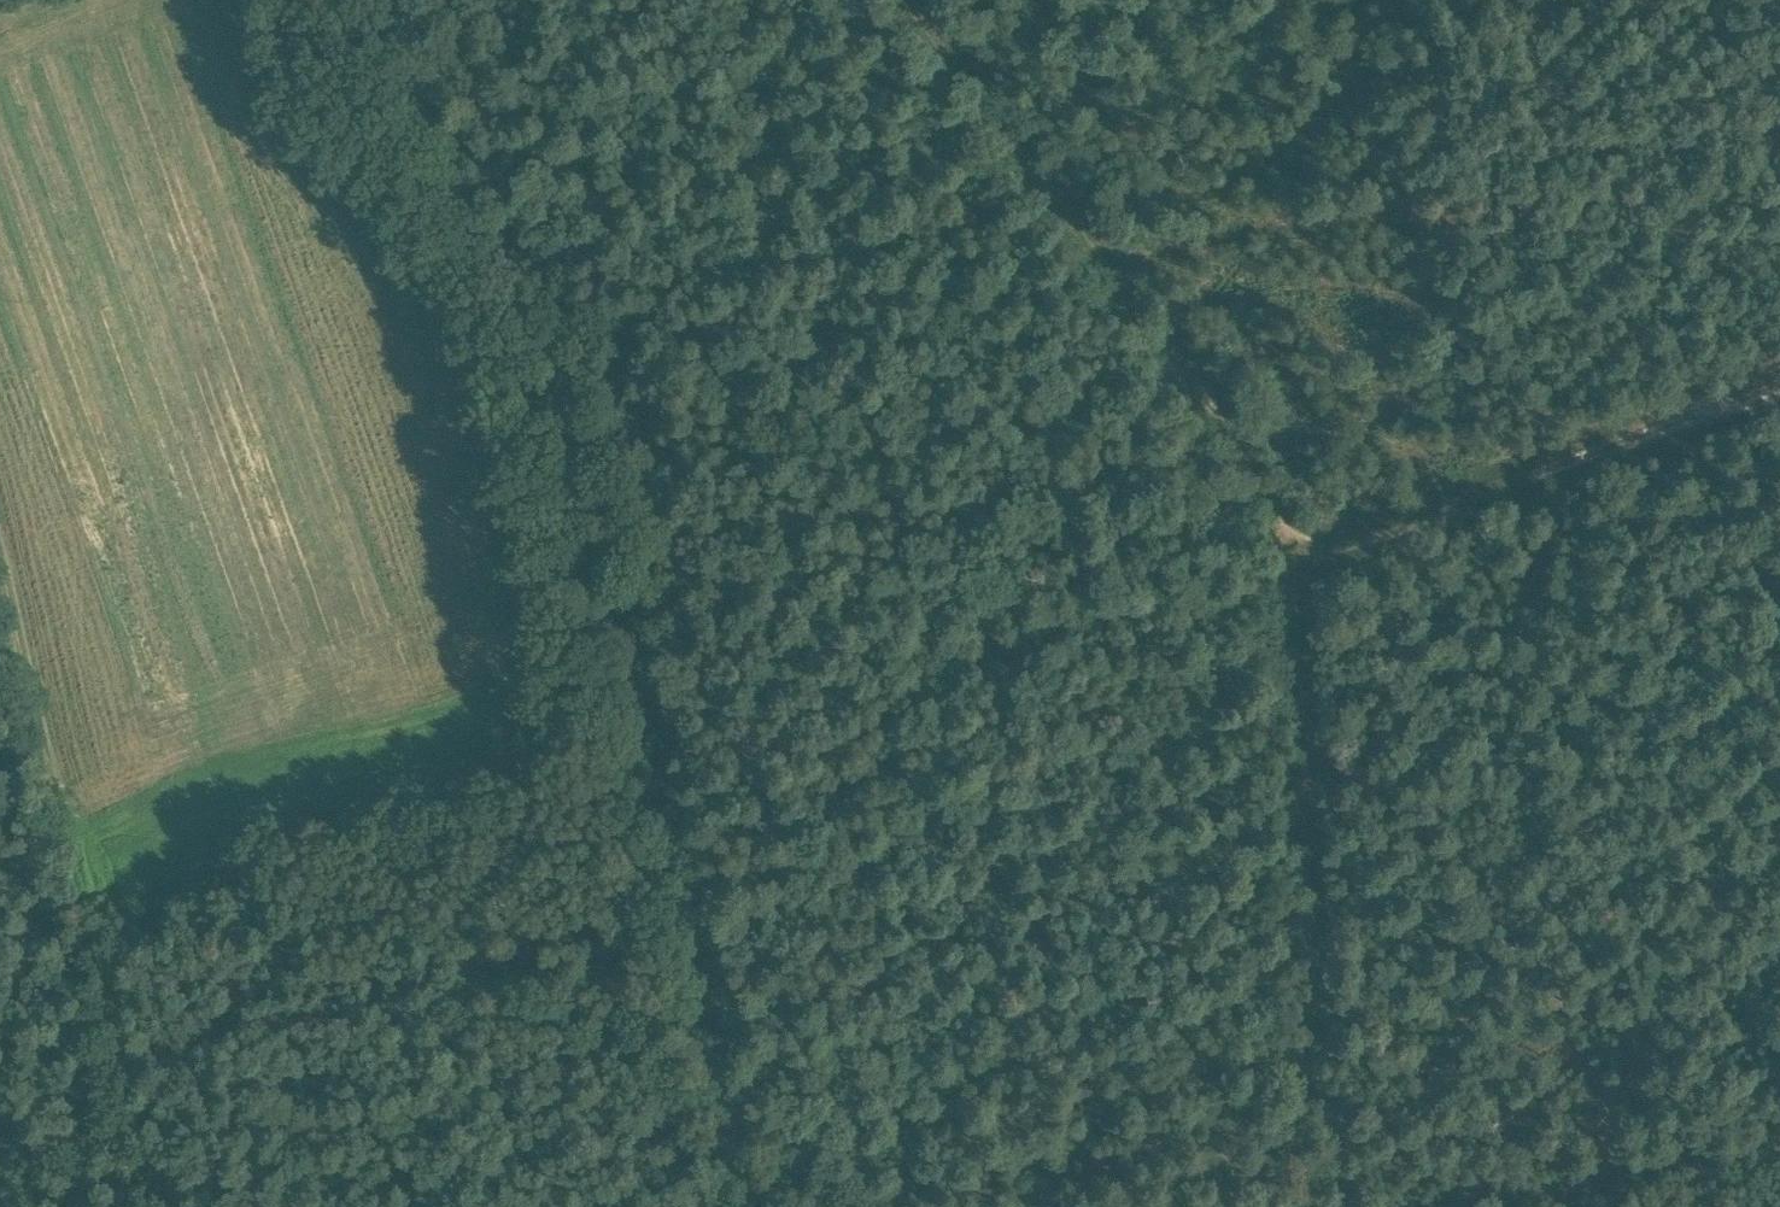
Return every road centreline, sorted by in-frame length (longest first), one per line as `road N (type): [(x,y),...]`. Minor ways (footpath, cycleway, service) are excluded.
road 1 (track): [(1779,383),(1306,549),(1311,1002),(1271,1140),(1239,1206)]

